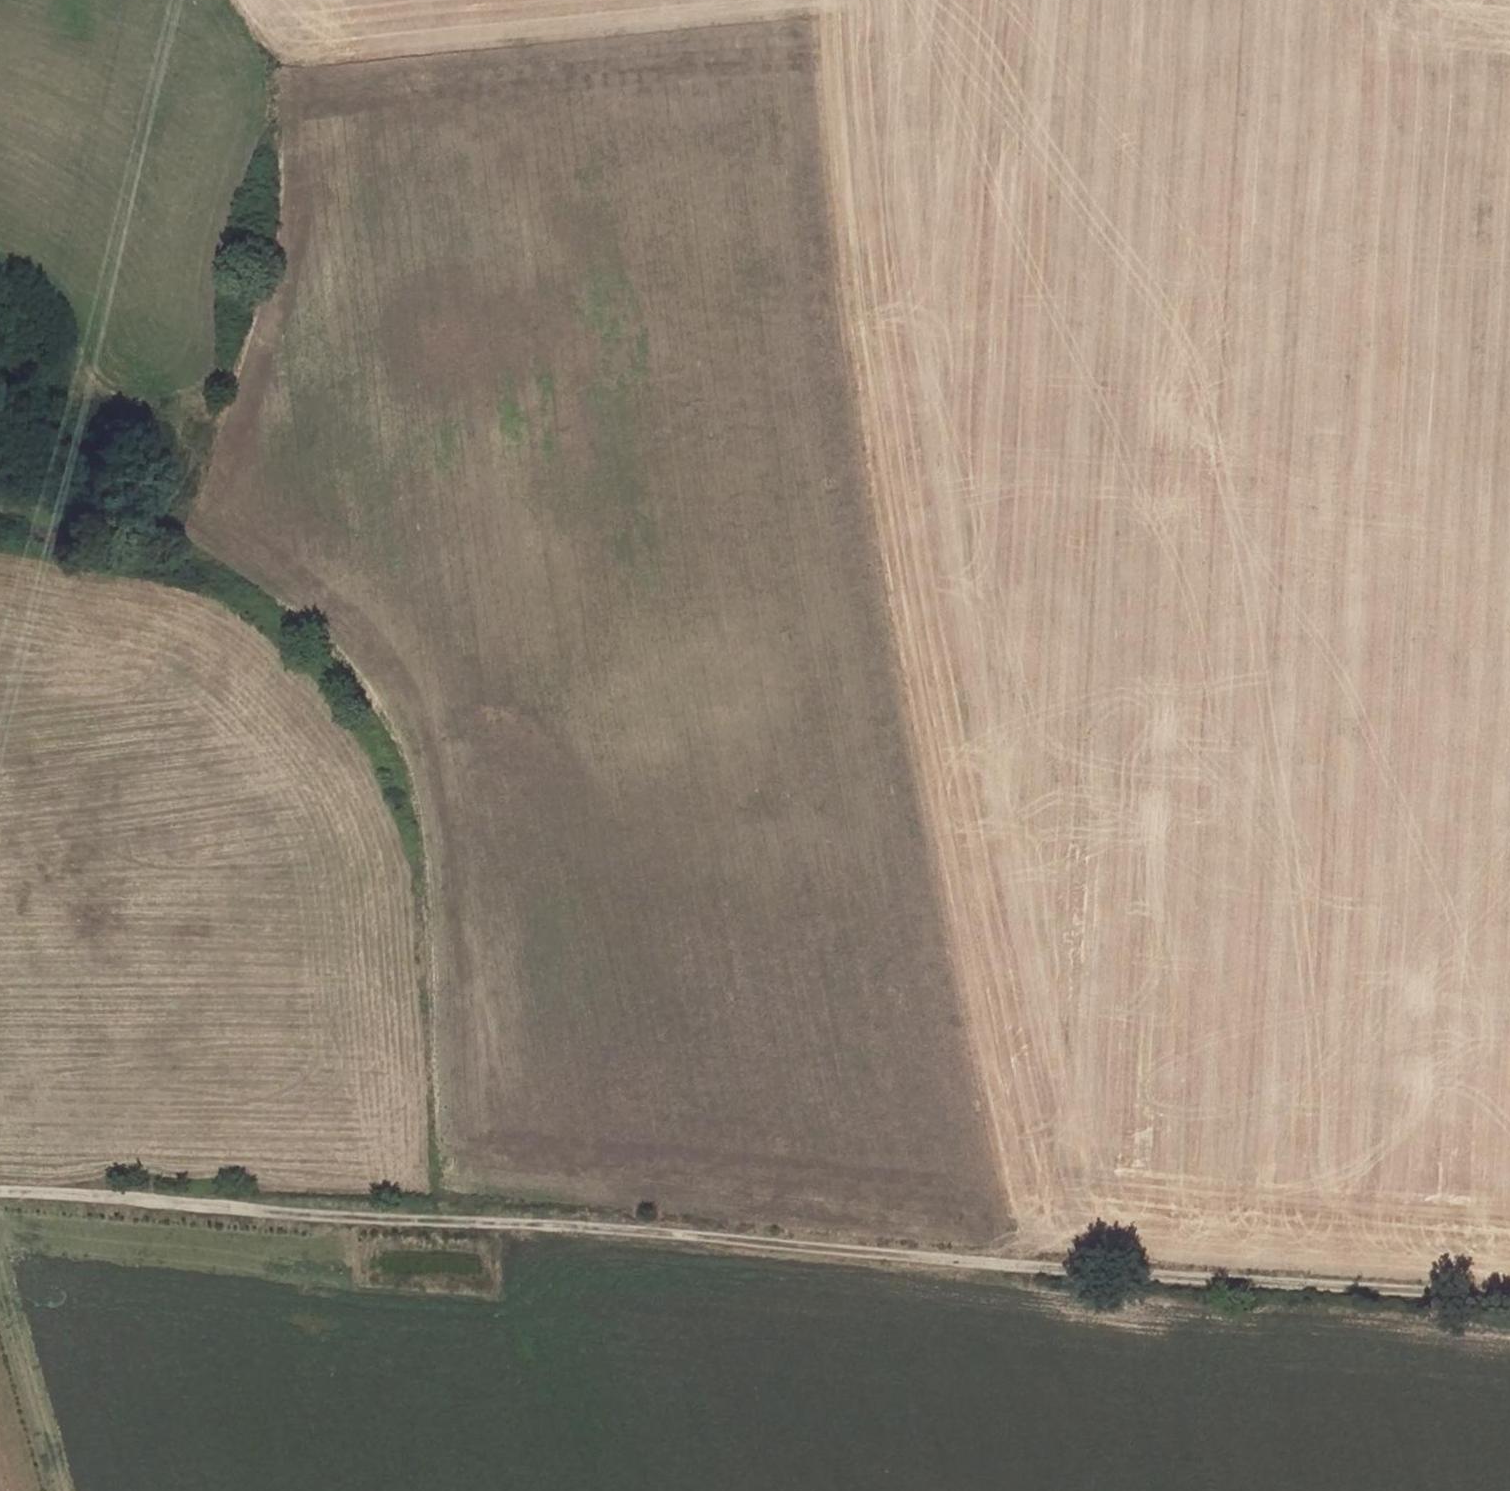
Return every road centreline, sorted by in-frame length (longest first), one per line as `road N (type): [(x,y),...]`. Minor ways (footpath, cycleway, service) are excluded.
road 1 (track): [(1509,1308),(0,1199)]
road 2 (track): [(0,507),(135,531),(167,518),(187,456)]

